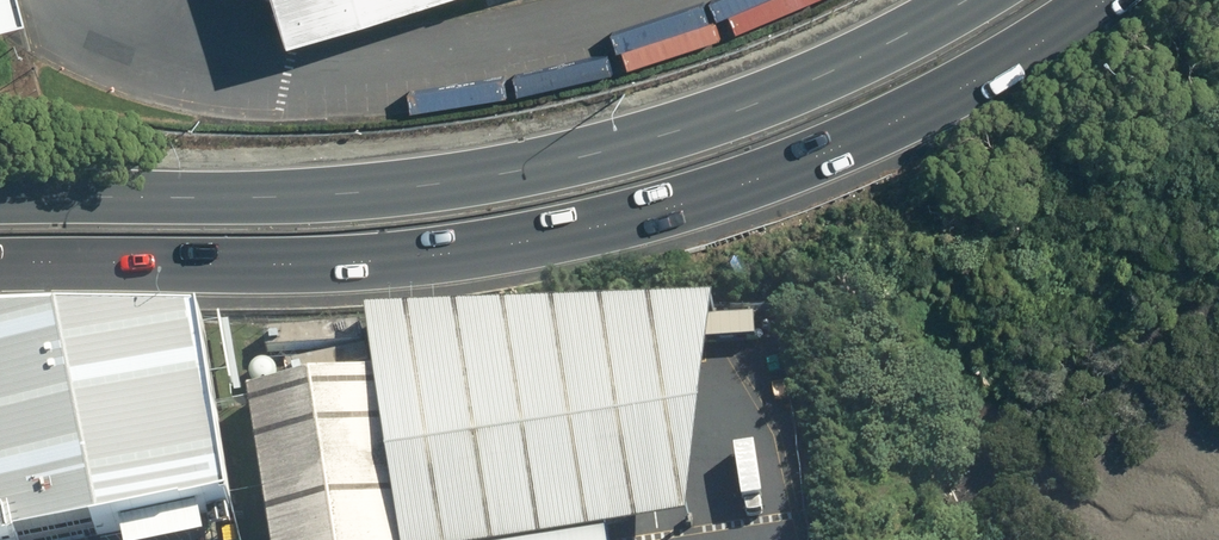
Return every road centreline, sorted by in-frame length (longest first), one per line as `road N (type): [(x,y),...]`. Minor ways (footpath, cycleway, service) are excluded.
road 1 (primary): [(1094,0),(937,98),(795,162),(637,214),(384,256),(0,266)]
road 2 (primary): [(0,200),(327,193),(470,178),(736,109),(966,0)]

